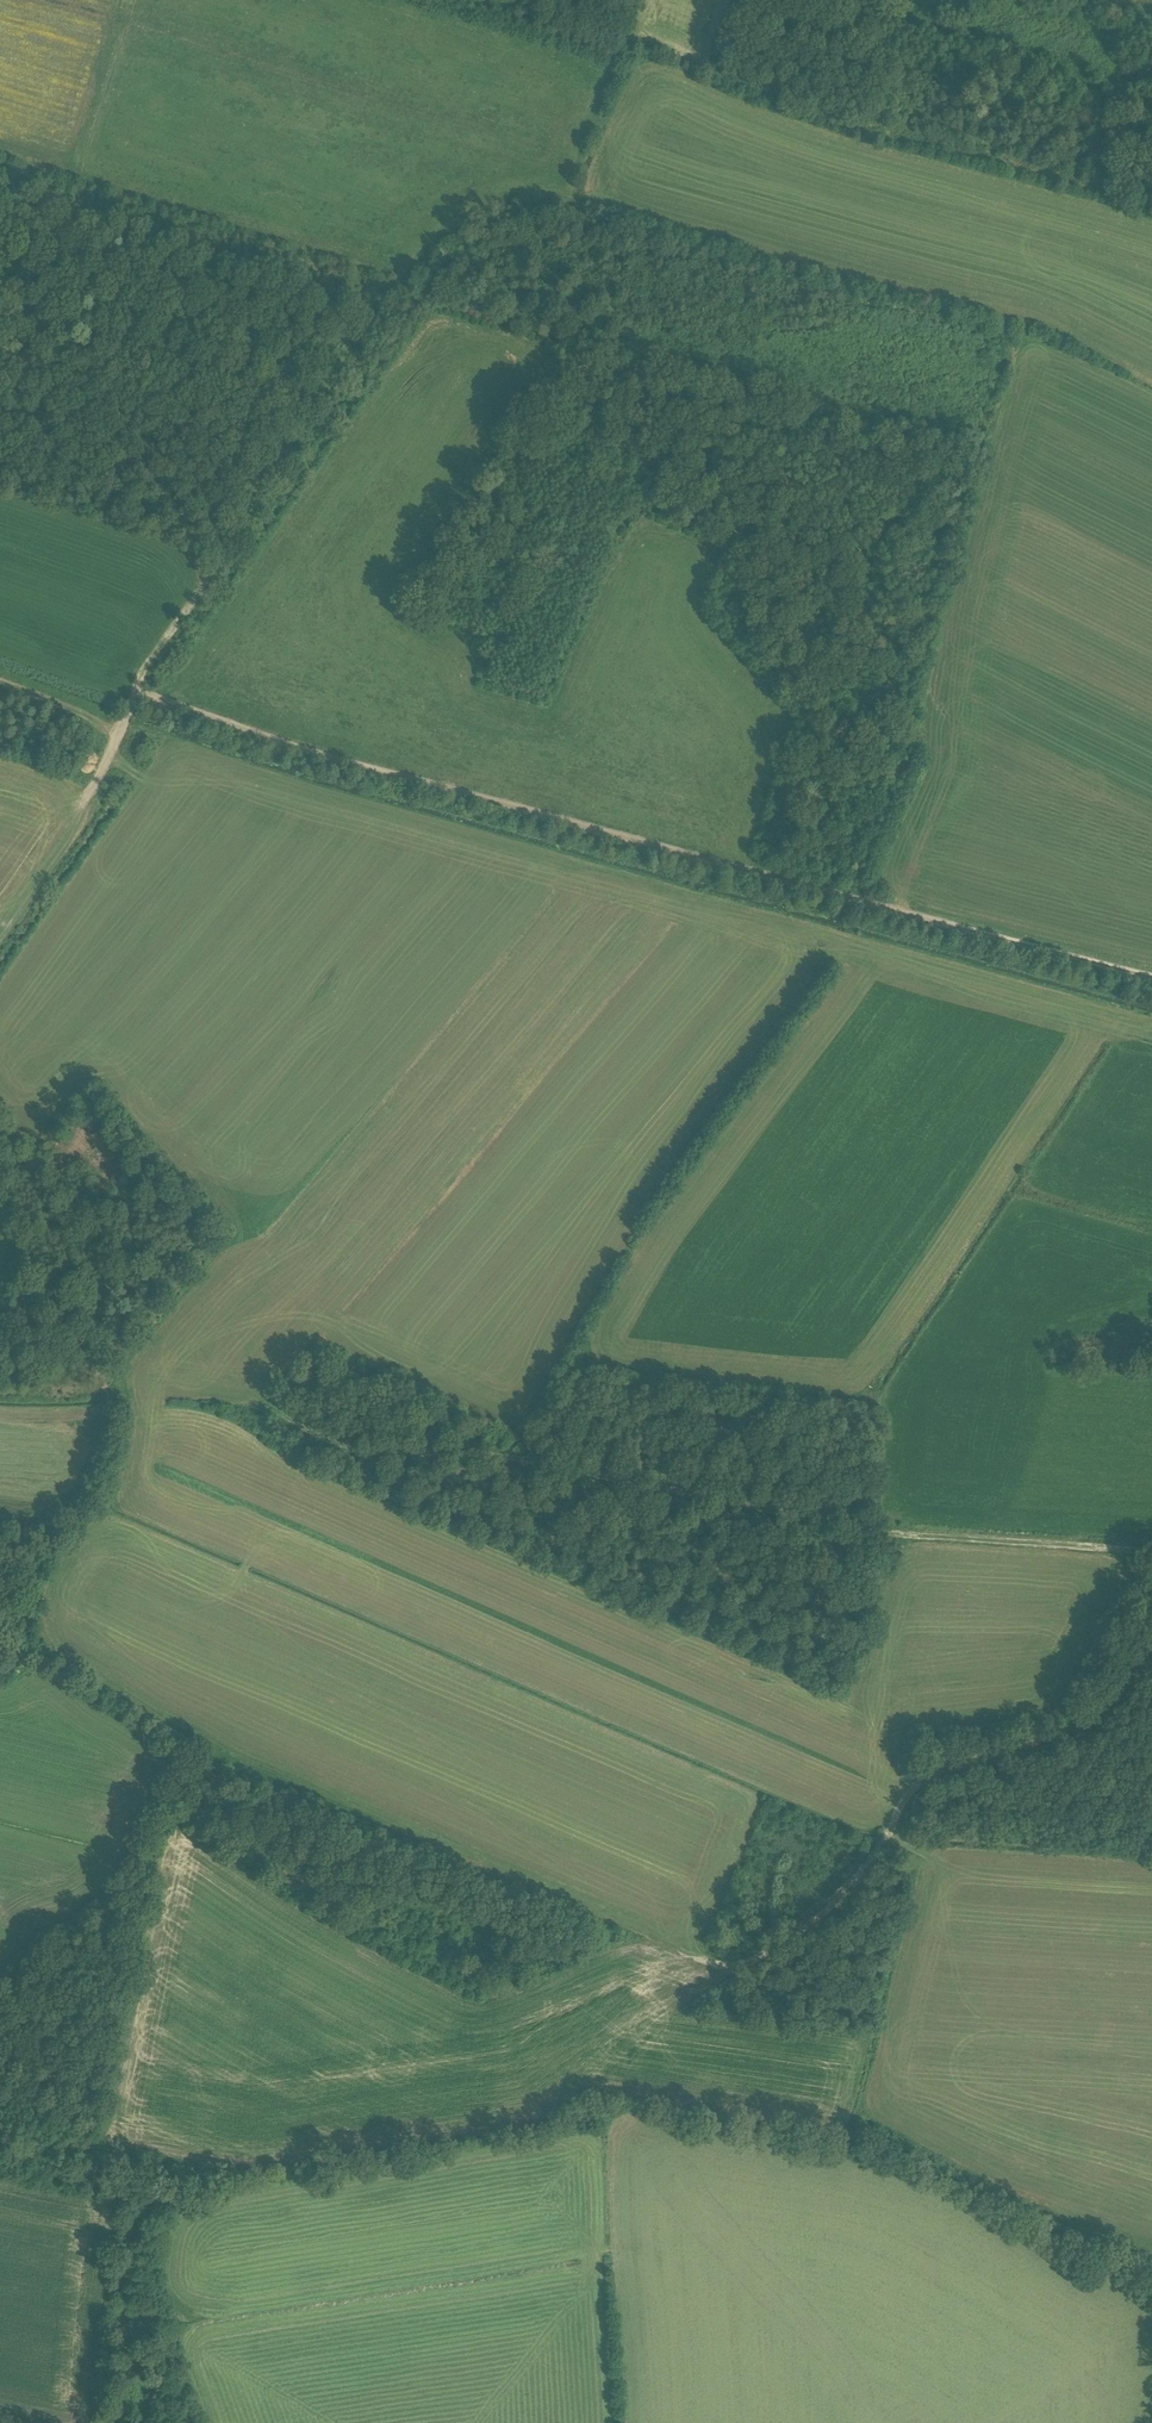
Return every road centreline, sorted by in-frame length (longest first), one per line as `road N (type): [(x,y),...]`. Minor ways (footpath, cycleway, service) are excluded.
road 1 (track): [(1151,976),(424,783),(151,694),(133,700),(82,802),(0,920)]
road 2 (track): [(137,695),(141,670),(210,580),(230,534),(398,288),(472,288),(1000,448)]

